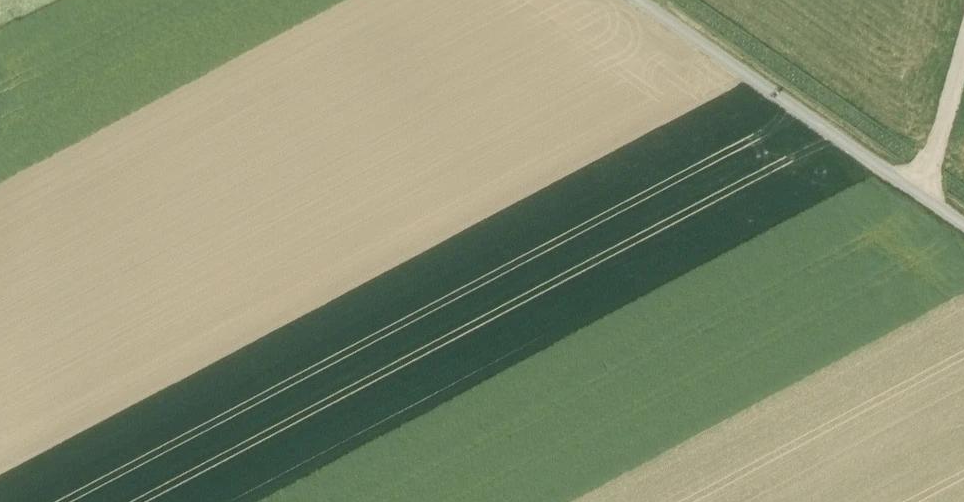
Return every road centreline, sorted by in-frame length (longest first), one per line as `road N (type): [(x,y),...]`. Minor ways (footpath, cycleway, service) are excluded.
road 1 (track): [(963,227),(636,0)]

